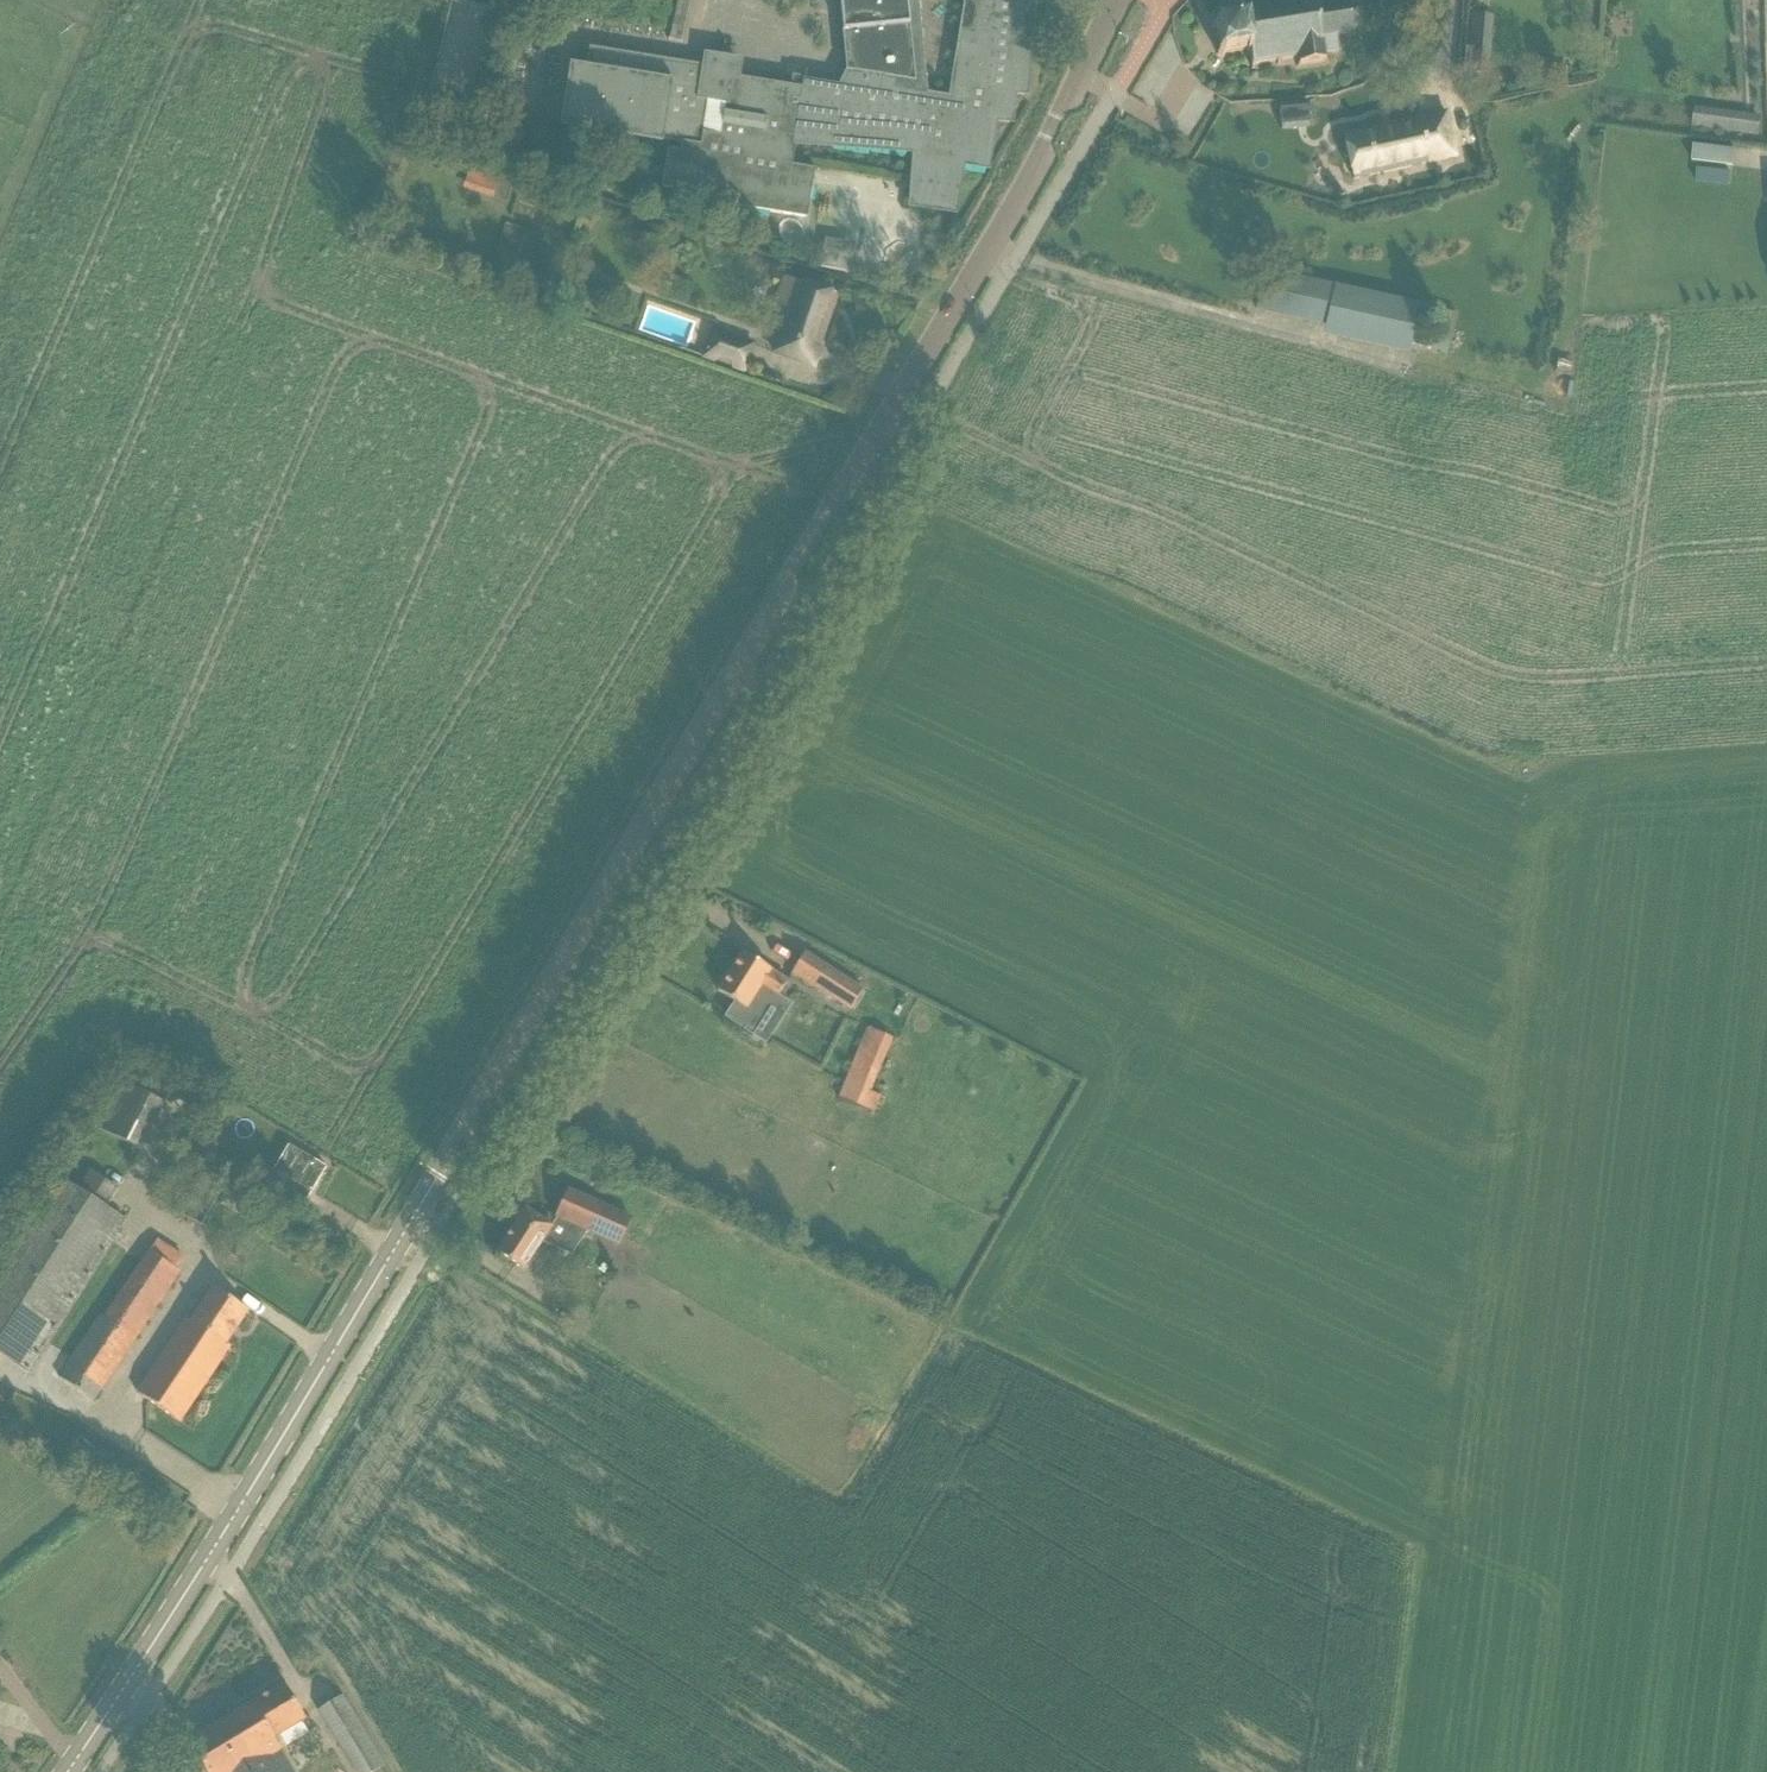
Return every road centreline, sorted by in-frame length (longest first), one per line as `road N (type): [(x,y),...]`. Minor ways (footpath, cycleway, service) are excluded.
road 1 (tertiary): [(66,1771),(296,1418),(921,355),(1119,0)]

